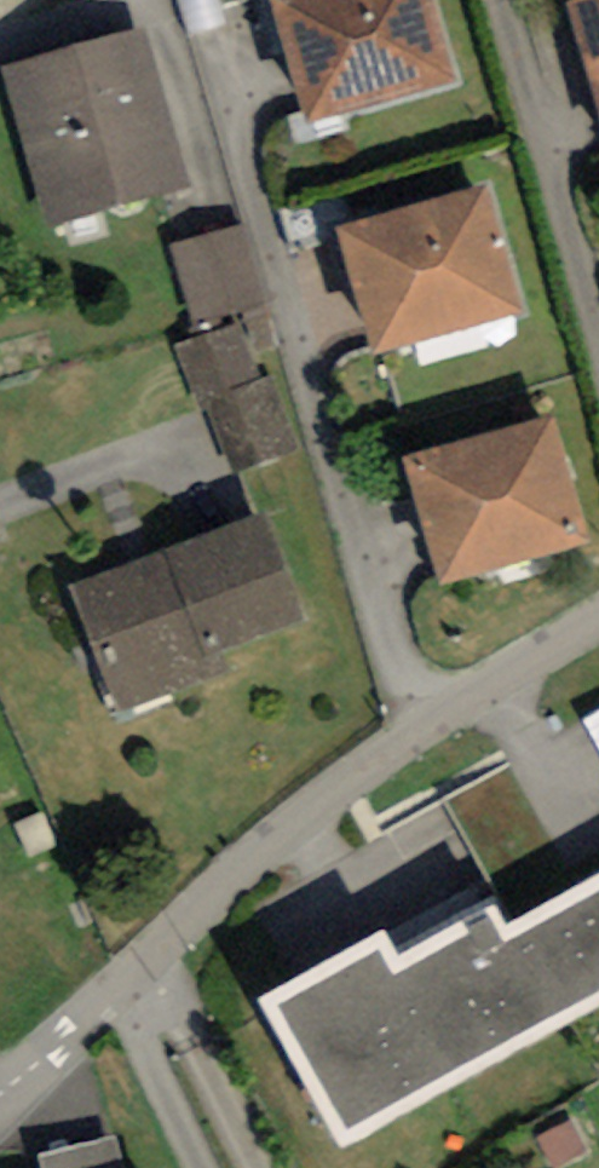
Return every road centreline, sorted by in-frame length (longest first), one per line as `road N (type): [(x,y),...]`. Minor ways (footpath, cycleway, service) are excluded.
road 1 (residential): [(598,617),(421,718),(0,1092)]

